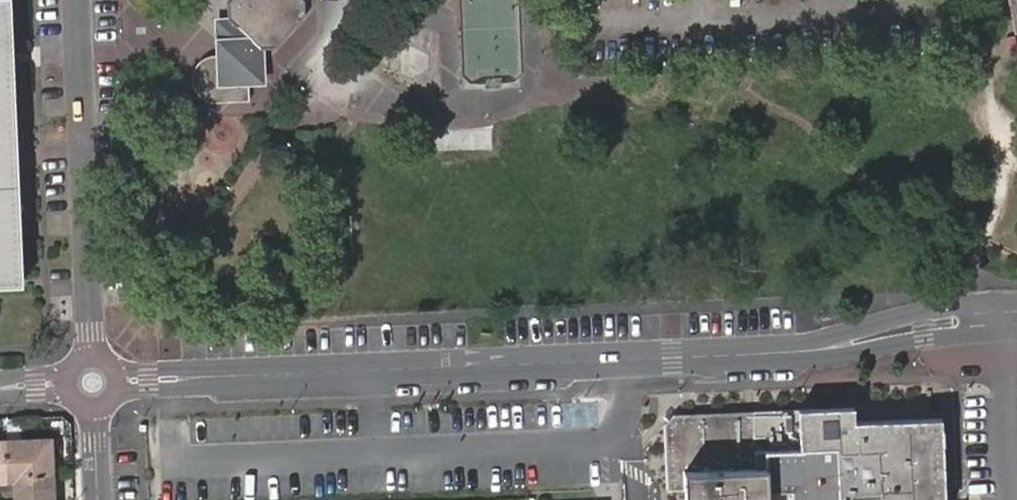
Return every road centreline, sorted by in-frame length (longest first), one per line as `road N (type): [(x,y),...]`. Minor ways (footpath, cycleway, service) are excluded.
road 1 (residential): [(93,383),(813,351),(1016,318)]
road 2 (residential): [(79,0),(93,383)]

